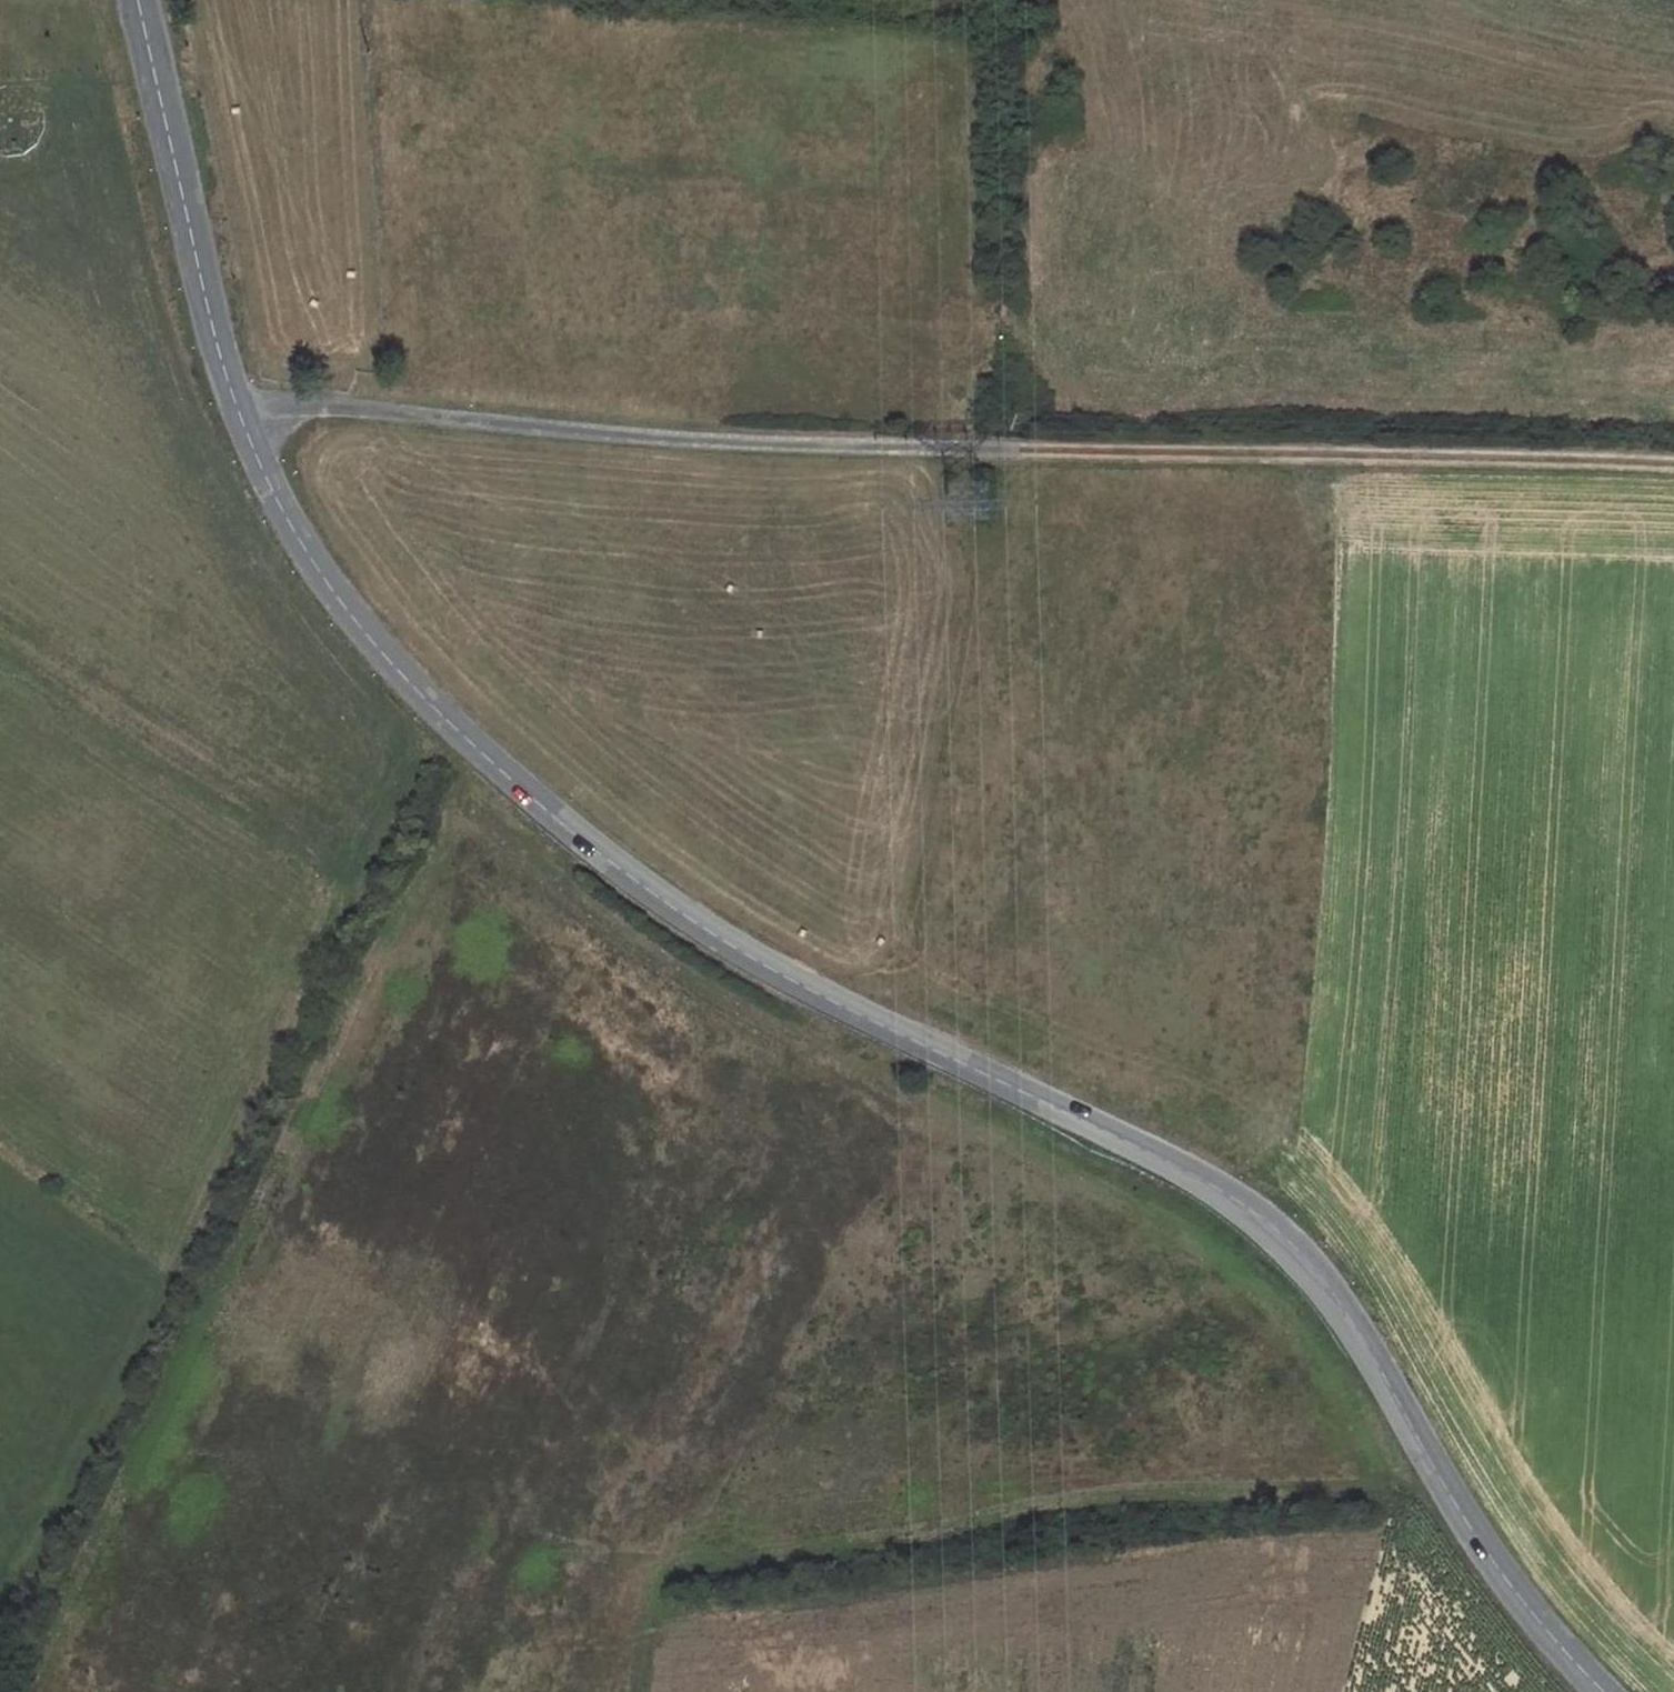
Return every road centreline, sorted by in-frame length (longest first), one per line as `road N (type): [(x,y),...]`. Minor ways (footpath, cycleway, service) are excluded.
road 1 (tertiary): [(1608,1691),(1490,1548),(1329,1280),(1251,1204),(811,992),(663,903),(504,773),(378,644),(294,538),(243,432)]
road 2 (unclassified): [(243,432),(317,406),(702,441),(1028,450)]
road 3 (track): [(1028,450),(1673,465)]
road 4 (tertiary): [(243,432),(202,296),(137,0)]

